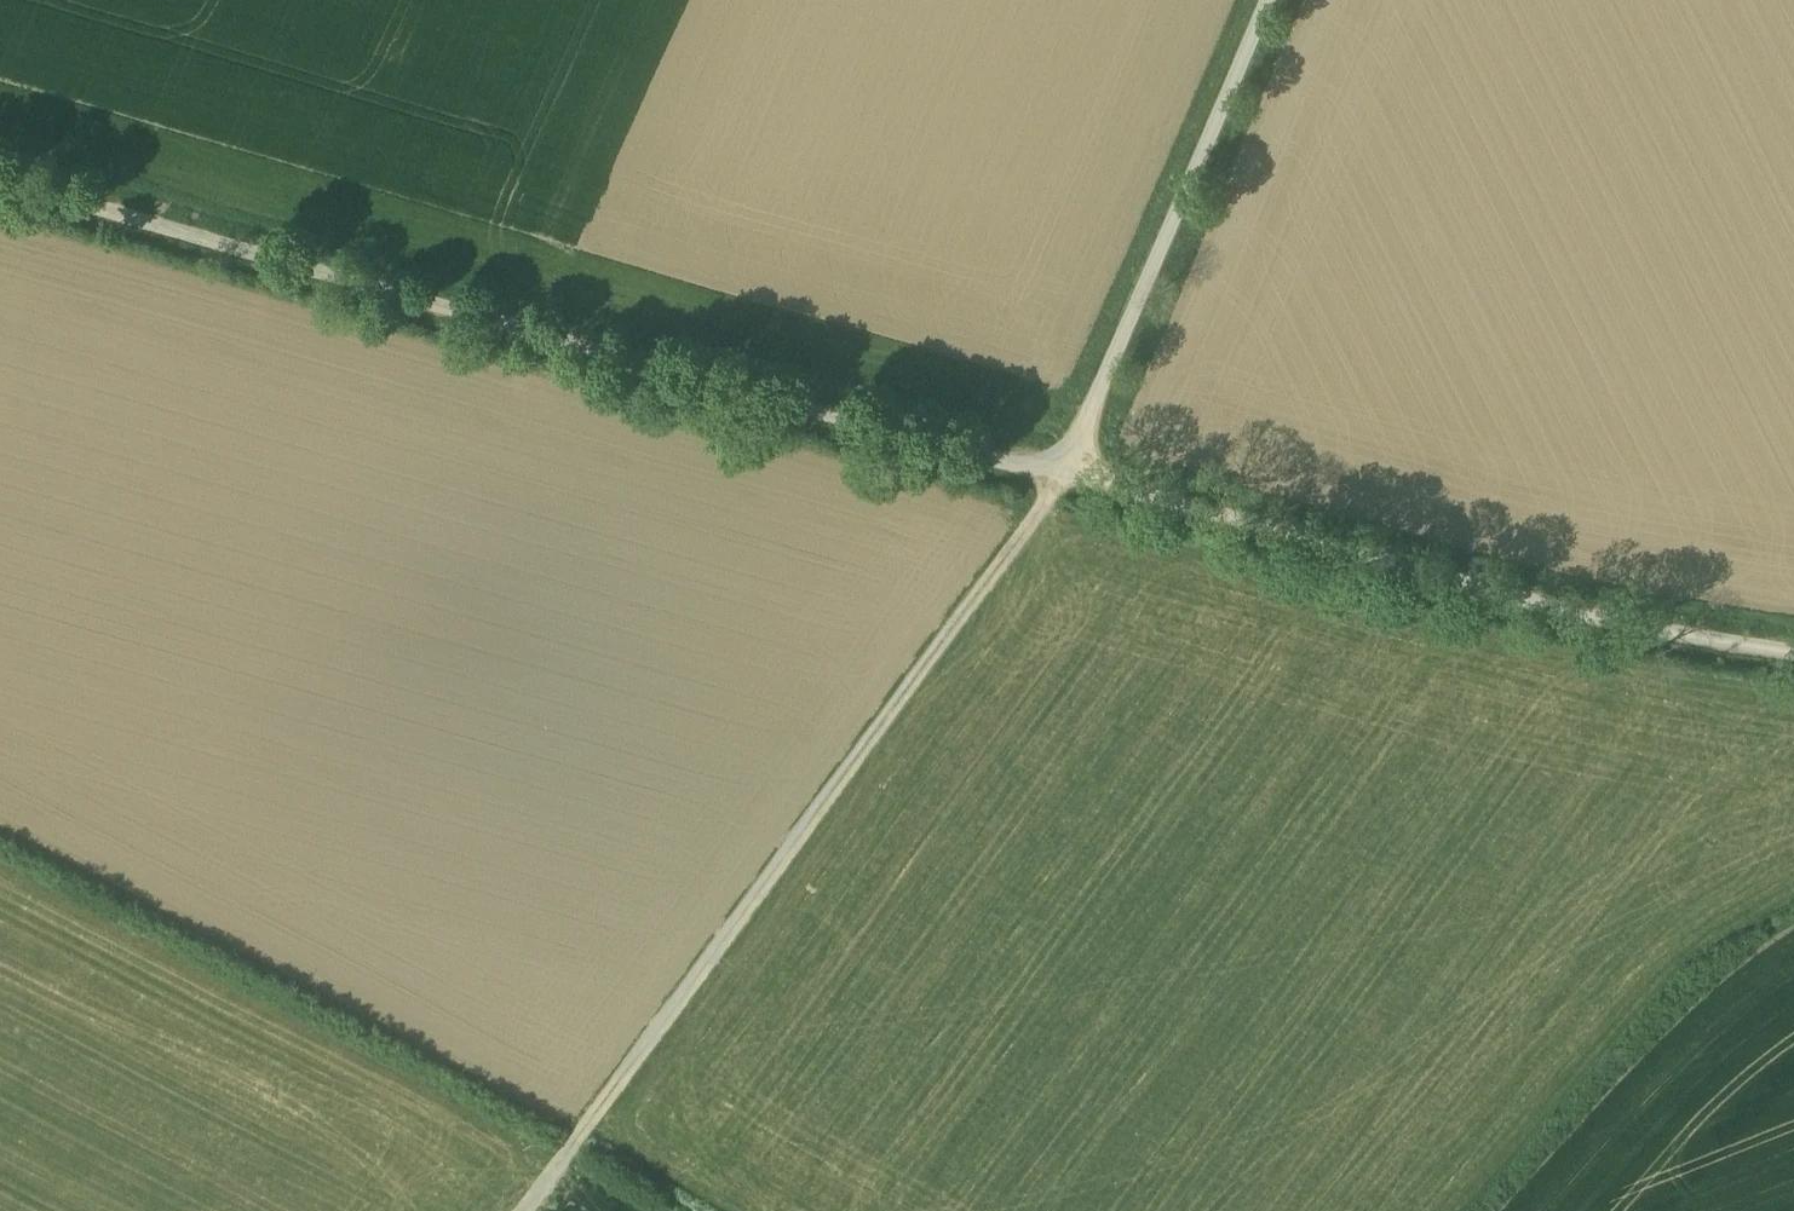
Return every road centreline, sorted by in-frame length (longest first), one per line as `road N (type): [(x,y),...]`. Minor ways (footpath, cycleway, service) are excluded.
road 1 (unclassified): [(0,179),(994,457),(1066,468)]
road 2 (track): [(1066,468),(523,1210)]
road 3 (unclassified): [(1066,468),(1644,629),(1793,650)]
road 4 (unclassified): [(1066,468),(1266,0)]

